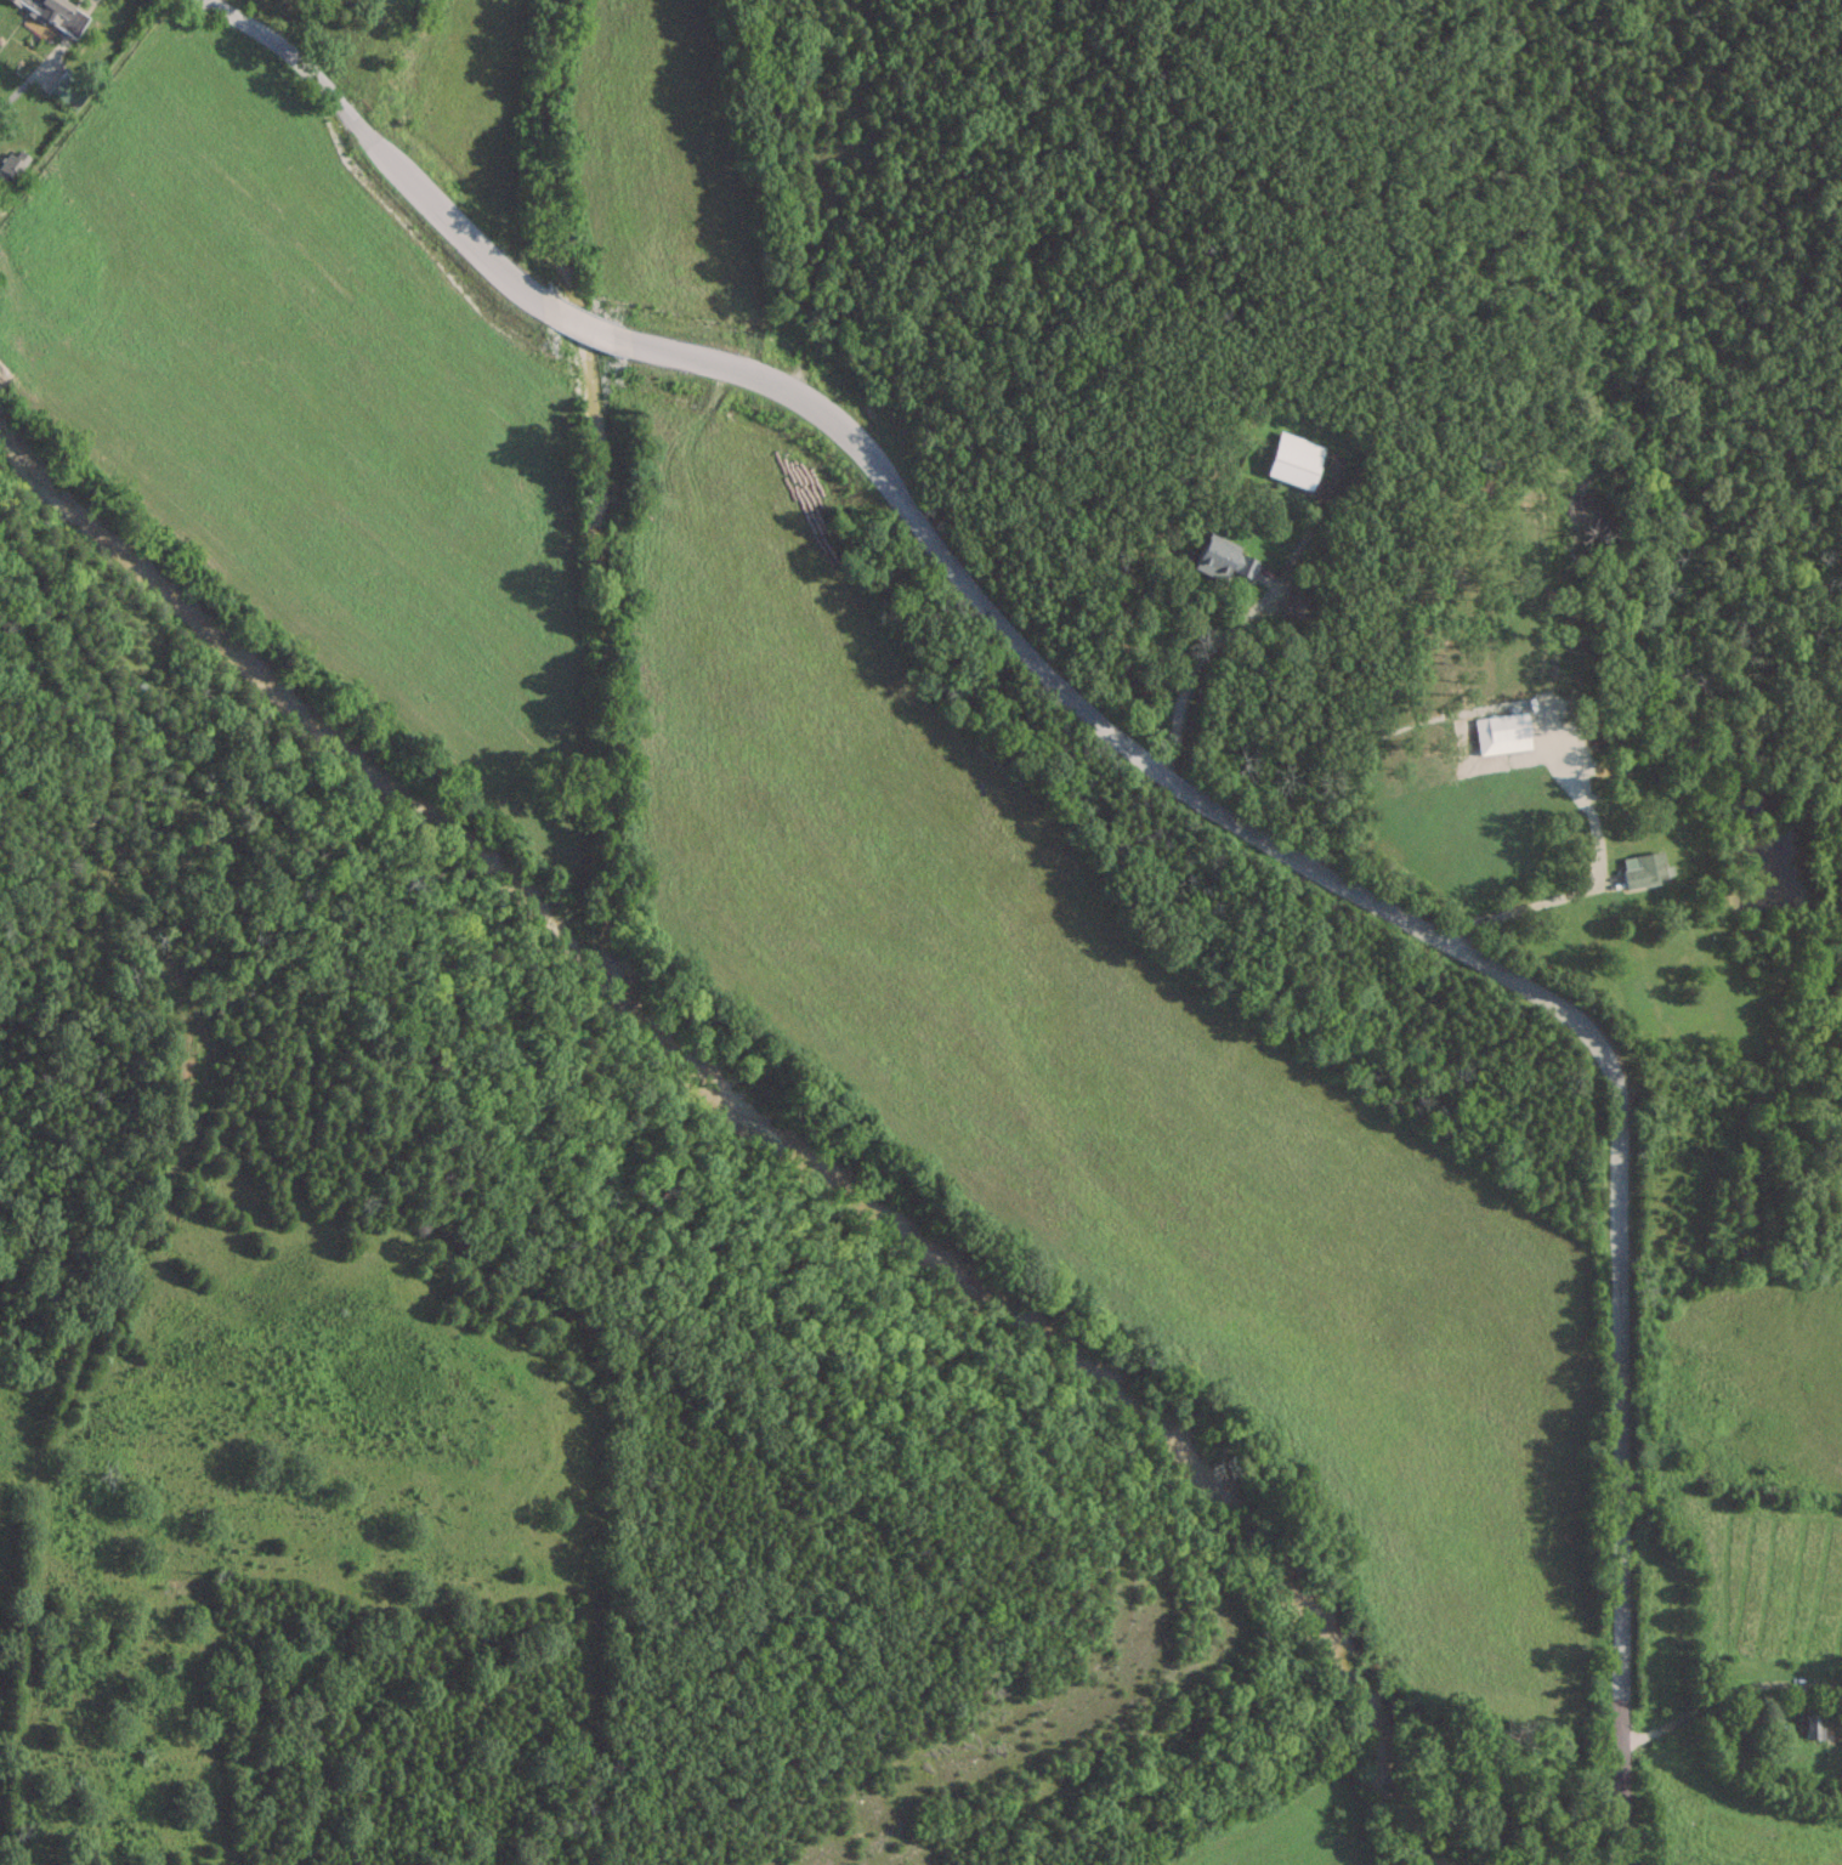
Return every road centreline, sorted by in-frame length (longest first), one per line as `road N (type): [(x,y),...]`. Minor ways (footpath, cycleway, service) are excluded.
road 1 (residential): [(1619,1864),(1617,1111),(1593,1041),(1563,1011),(1157,772),(1014,640),(831,419),(731,367),(640,348),(573,323),(516,283),(268,36),(207,0)]

